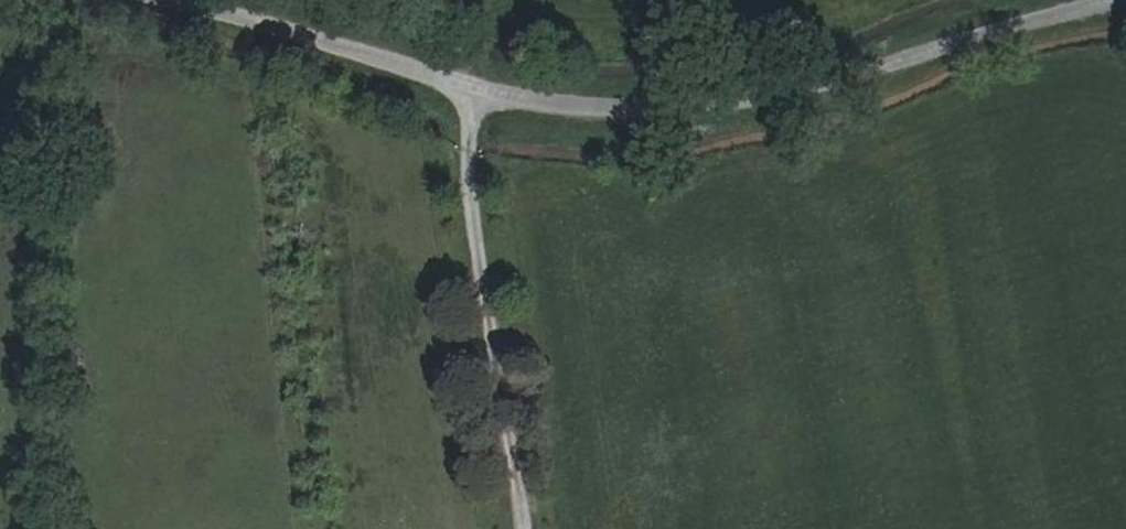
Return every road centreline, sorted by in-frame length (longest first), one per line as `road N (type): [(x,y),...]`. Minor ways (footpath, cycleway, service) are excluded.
road 1 (unclassified): [(177,0),(484,98),(630,120),(826,91),(1125,7)]

